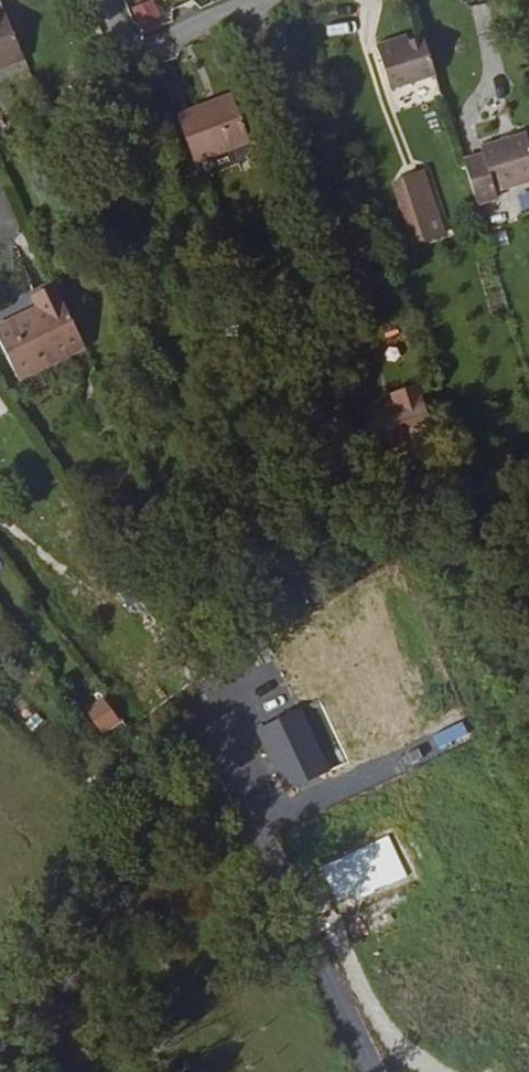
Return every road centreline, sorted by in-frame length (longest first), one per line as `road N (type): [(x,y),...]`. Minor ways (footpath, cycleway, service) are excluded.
road 1 (residential): [(111,0),(131,45),(168,47),(260,0)]

